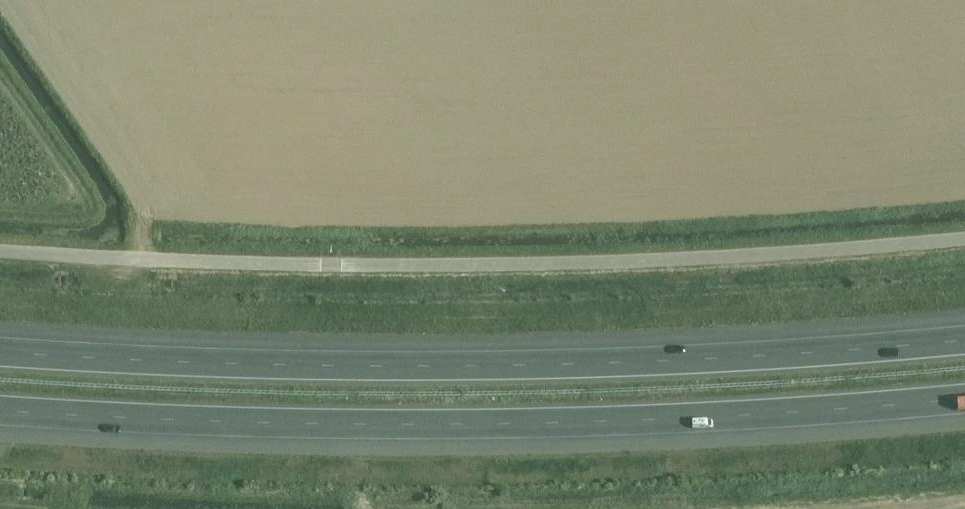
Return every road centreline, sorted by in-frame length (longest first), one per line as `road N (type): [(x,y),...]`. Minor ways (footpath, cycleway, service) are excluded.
road 1 (unclassified): [(964,238),(766,256),(417,265),(0,251)]
road 2 (motorway): [(0,411),(264,425),(558,425),(964,400)]
road 3 (motorway): [(964,341),(566,366),(268,365),(0,352)]

